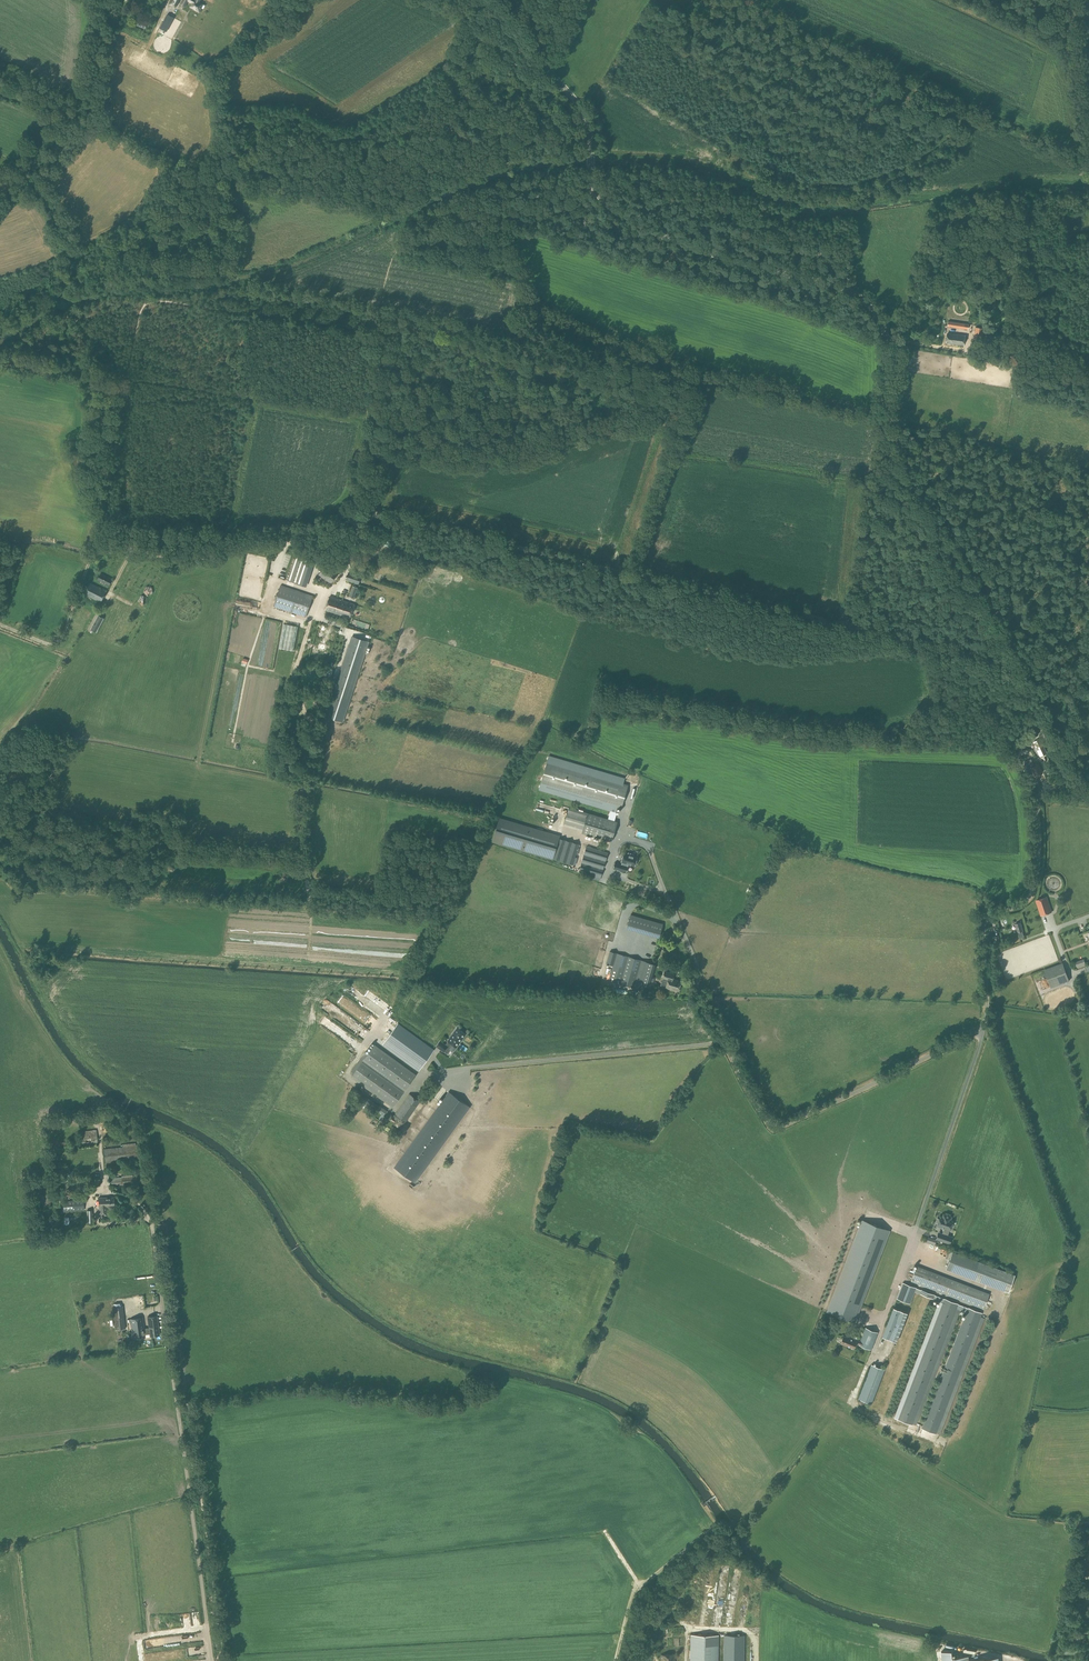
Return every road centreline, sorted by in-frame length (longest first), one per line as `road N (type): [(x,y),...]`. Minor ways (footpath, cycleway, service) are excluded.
road 1 (unclassified): [(1068,783),(891,449),(883,342),(869,305),(853,292),(633,224),(599,203),(577,103),(486,0)]
road 2 (track): [(1012,665),(373,513),(302,541),(250,542),(194,560),(137,550)]
road 3 (unclassified): [(725,1042),(764,1116),(783,1126),(981,1029),(983,923),(1024,903),(1035,877),(1038,798),(1068,783)]
road 4 (track): [(126,379),(140,309),(149,303),(97,304),(35,175),(92,113),(98,0)]
road 5 (track): [(373,513),(367,415),(126,379)]
road 6 (unclassified): [(471,1068),(725,1042)]
road 7 (track): [(137,550),(131,530),(103,512),(126,379)]
road 8 (track): [(0,626),(51,646),(96,547)]
road 9 (unclassified): [(669,899),(697,966),(697,996),(725,1042)]
road 10 (track): [(0,359),(126,379)]

